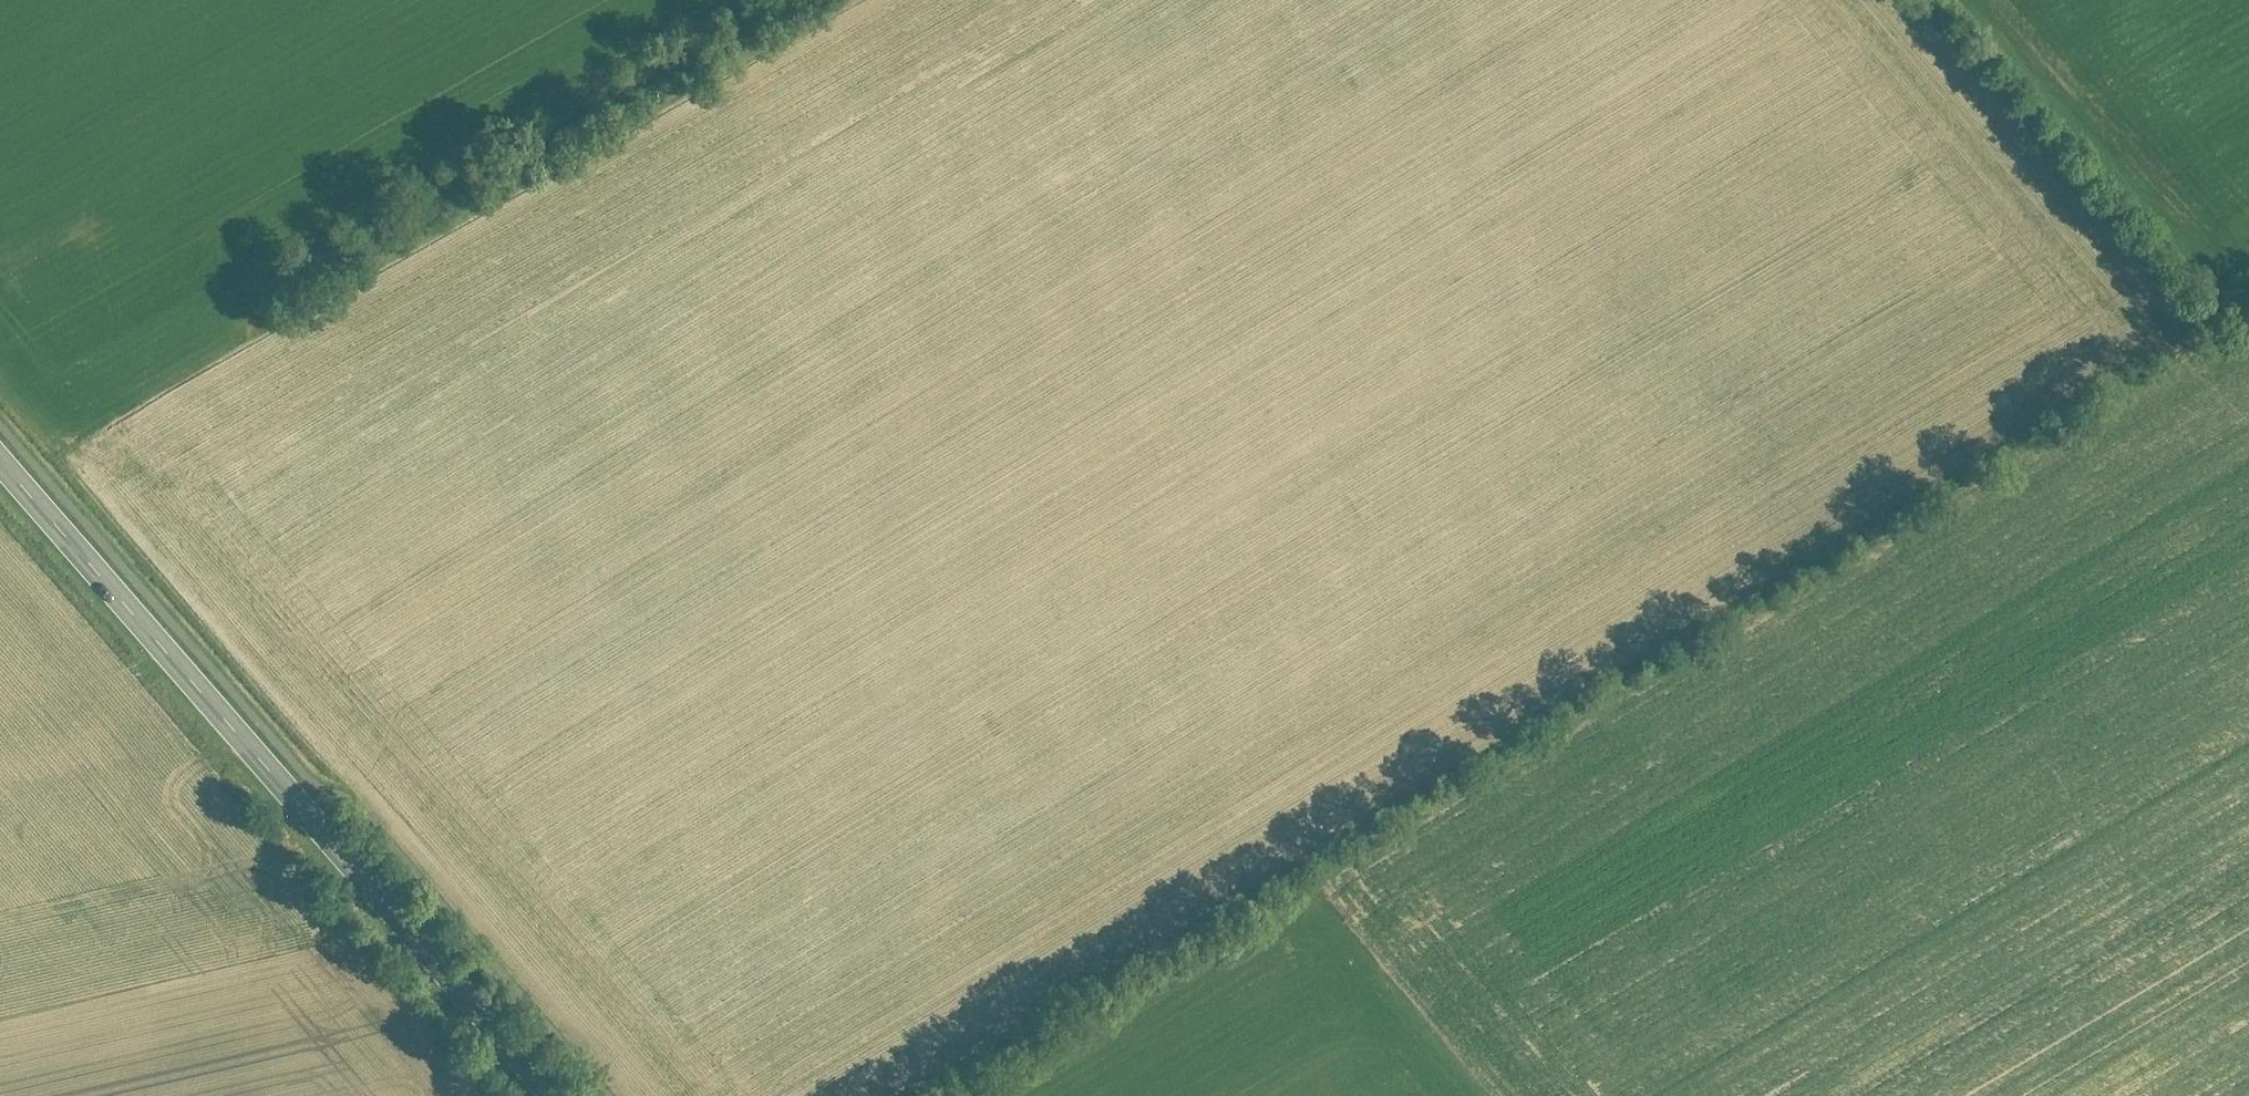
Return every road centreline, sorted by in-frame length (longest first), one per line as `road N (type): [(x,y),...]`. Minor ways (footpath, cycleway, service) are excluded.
road 1 (tertiary): [(0,459),(556,1095)]

